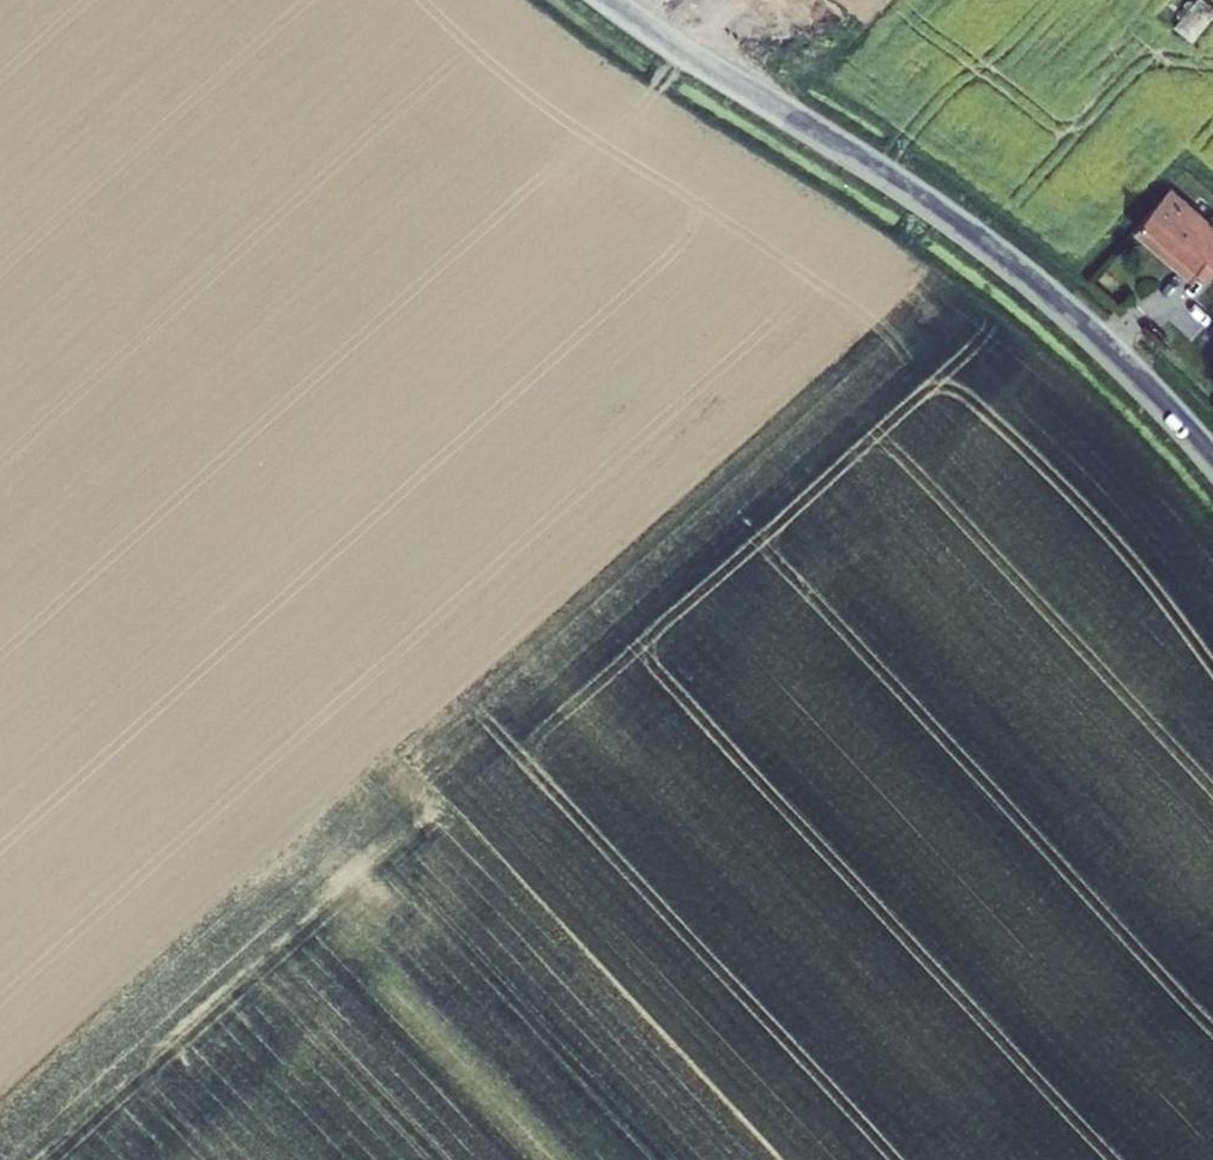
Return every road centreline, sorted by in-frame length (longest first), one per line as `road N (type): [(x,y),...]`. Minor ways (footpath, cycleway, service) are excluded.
road 1 (tertiary): [(1212,459),(1078,319),(962,226),(611,0)]

